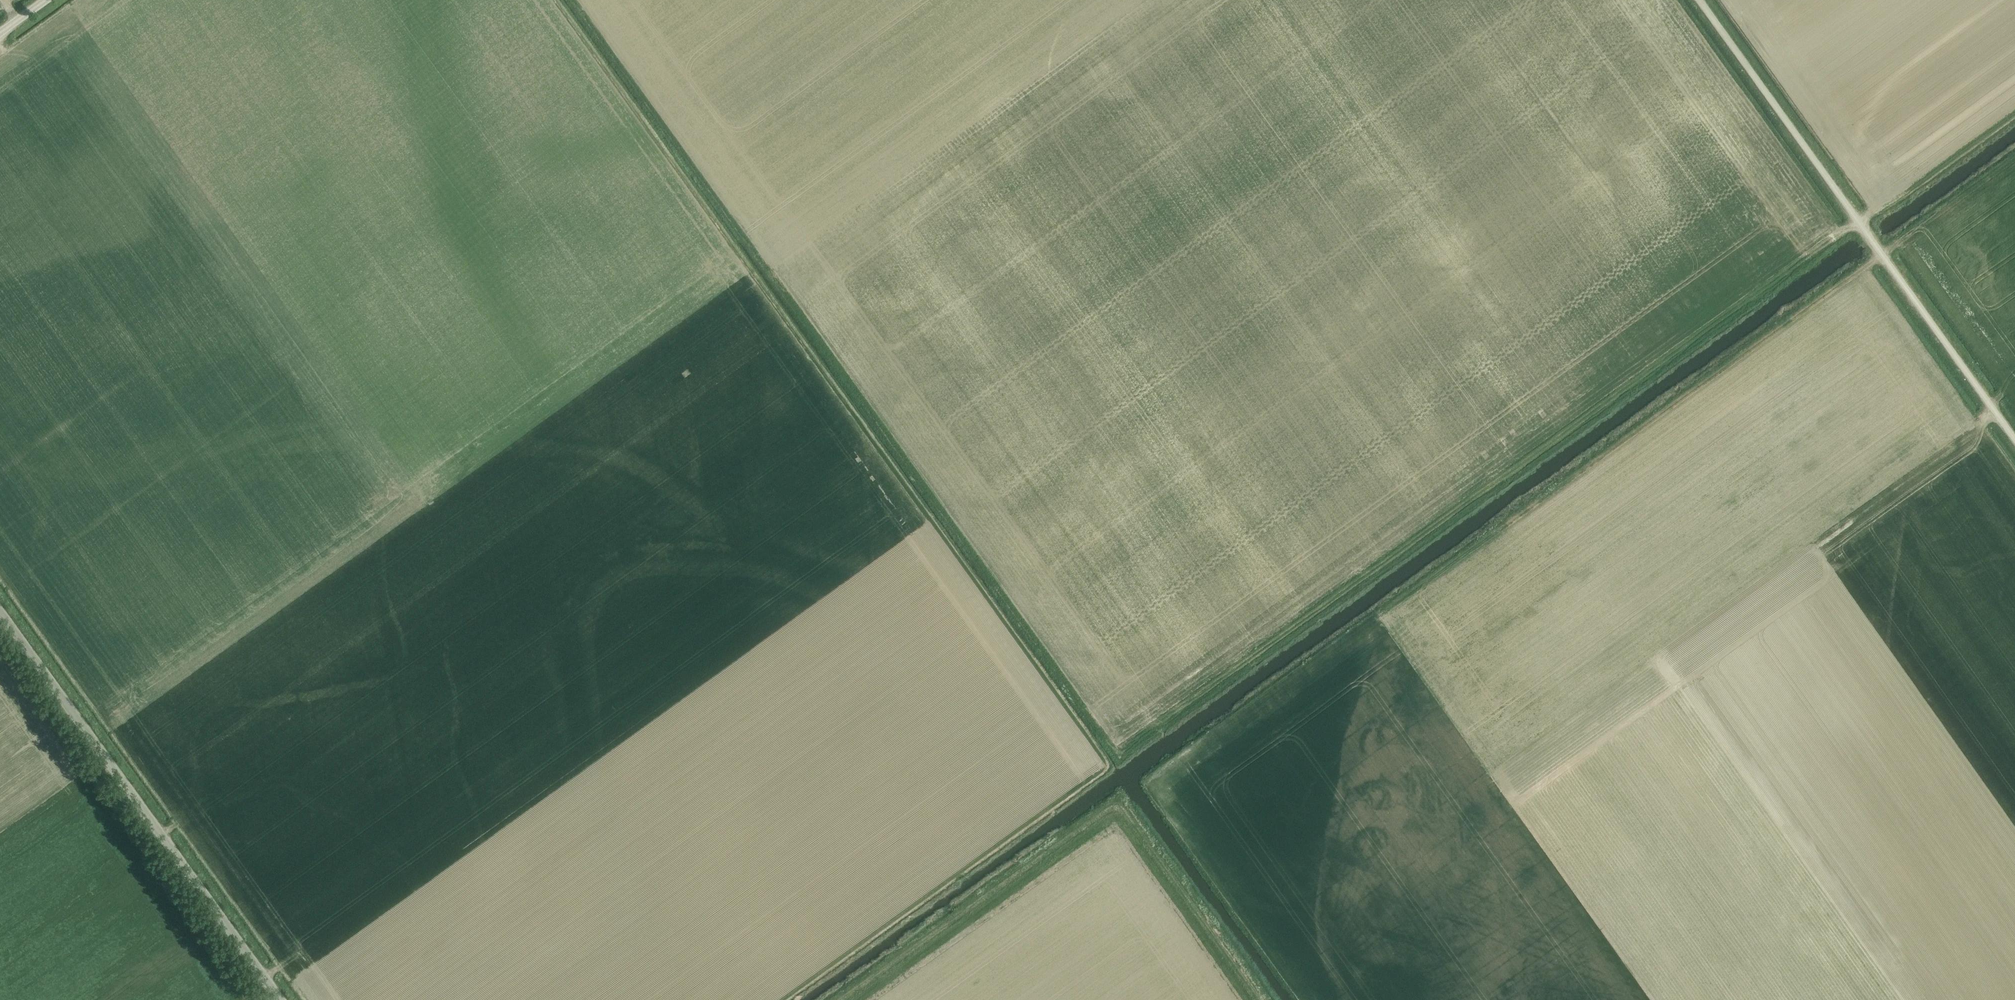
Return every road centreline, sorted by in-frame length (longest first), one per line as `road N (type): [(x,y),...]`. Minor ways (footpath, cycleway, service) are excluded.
road 1 (unclassified): [(2014,443),(1698,0)]
road 2 (tertiary): [(280,999),(0,614)]

